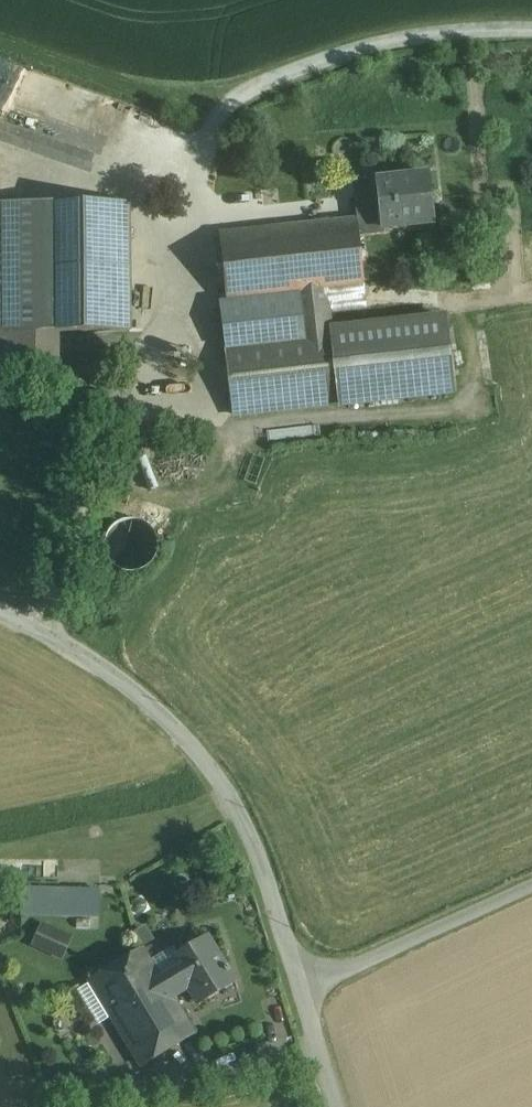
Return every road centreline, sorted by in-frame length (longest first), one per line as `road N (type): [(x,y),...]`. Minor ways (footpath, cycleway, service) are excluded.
road 1 (unclassified): [(0,613),(145,699),(220,780),(267,883),(300,987)]
road 2 (unclassified): [(300,987),(531,887)]
road 3 (unclassified): [(300,987),(337,1106)]

